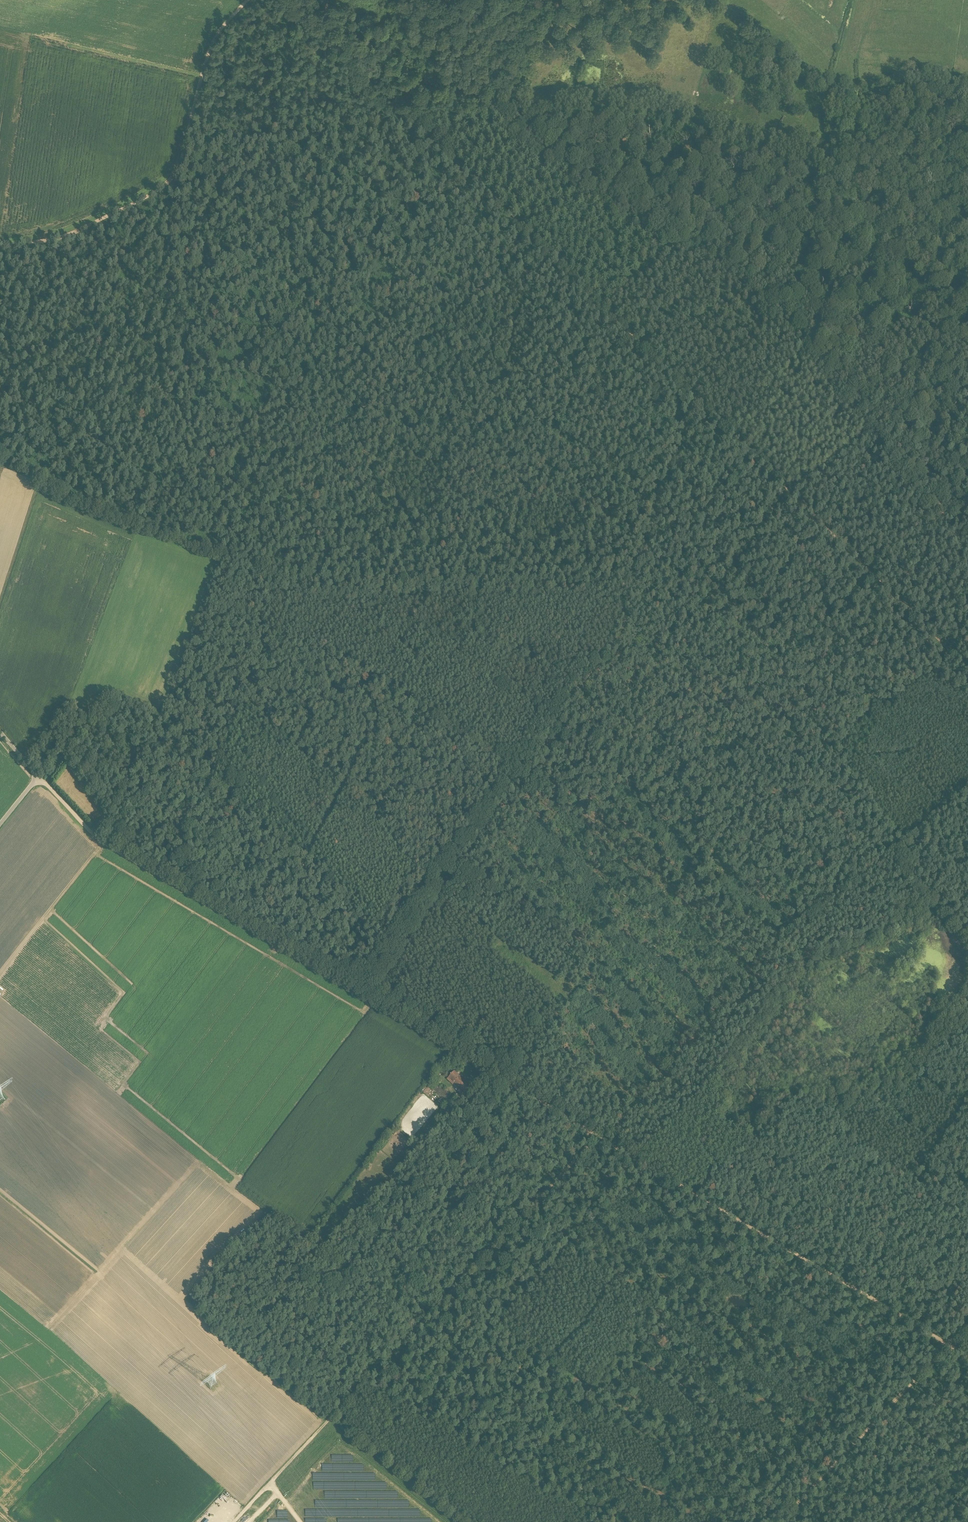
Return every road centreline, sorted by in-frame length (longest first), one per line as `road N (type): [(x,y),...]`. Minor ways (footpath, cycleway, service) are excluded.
road 1 (track): [(948,1344),(109,845),(38,778)]
road 2 (track): [(233,1521),(598,1136)]
road 3 (track): [(246,0),(212,43),(170,182),(71,230),(0,243)]
road 4 (track): [(691,396),(421,126)]
road 5 (track): [(170,182),(143,340),(38,481)]
road 6 (track): [(967,668),(792,495)]
road 7 (track): [(782,1521),(948,1344)]
road 8 (track): [(421,126),(295,0)]
road 9 (track): [(105,843),(0,973)]
road 10 (track): [(792,495),(691,396)]

